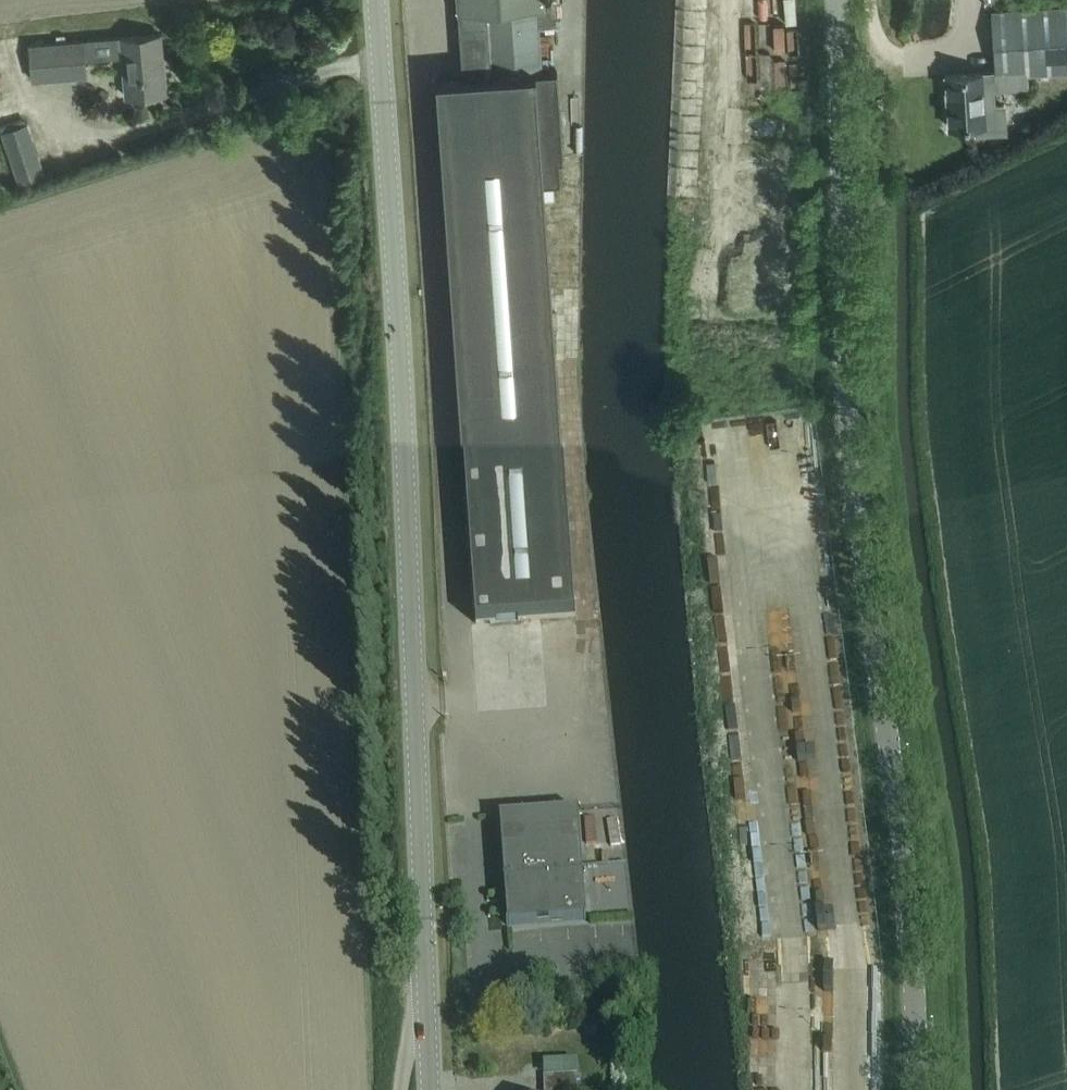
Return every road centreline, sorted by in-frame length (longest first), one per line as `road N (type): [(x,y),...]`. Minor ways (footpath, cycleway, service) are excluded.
road 1 (unclassified): [(915,1089),(908,886),(848,474),(839,0)]
road 2 (tertiary): [(422,949),(404,419),(376,0)]
road 3 (unclassified): [(422,949),(401,1089)]
road 4 (tertiary): [(430,1089),(422,949)]

